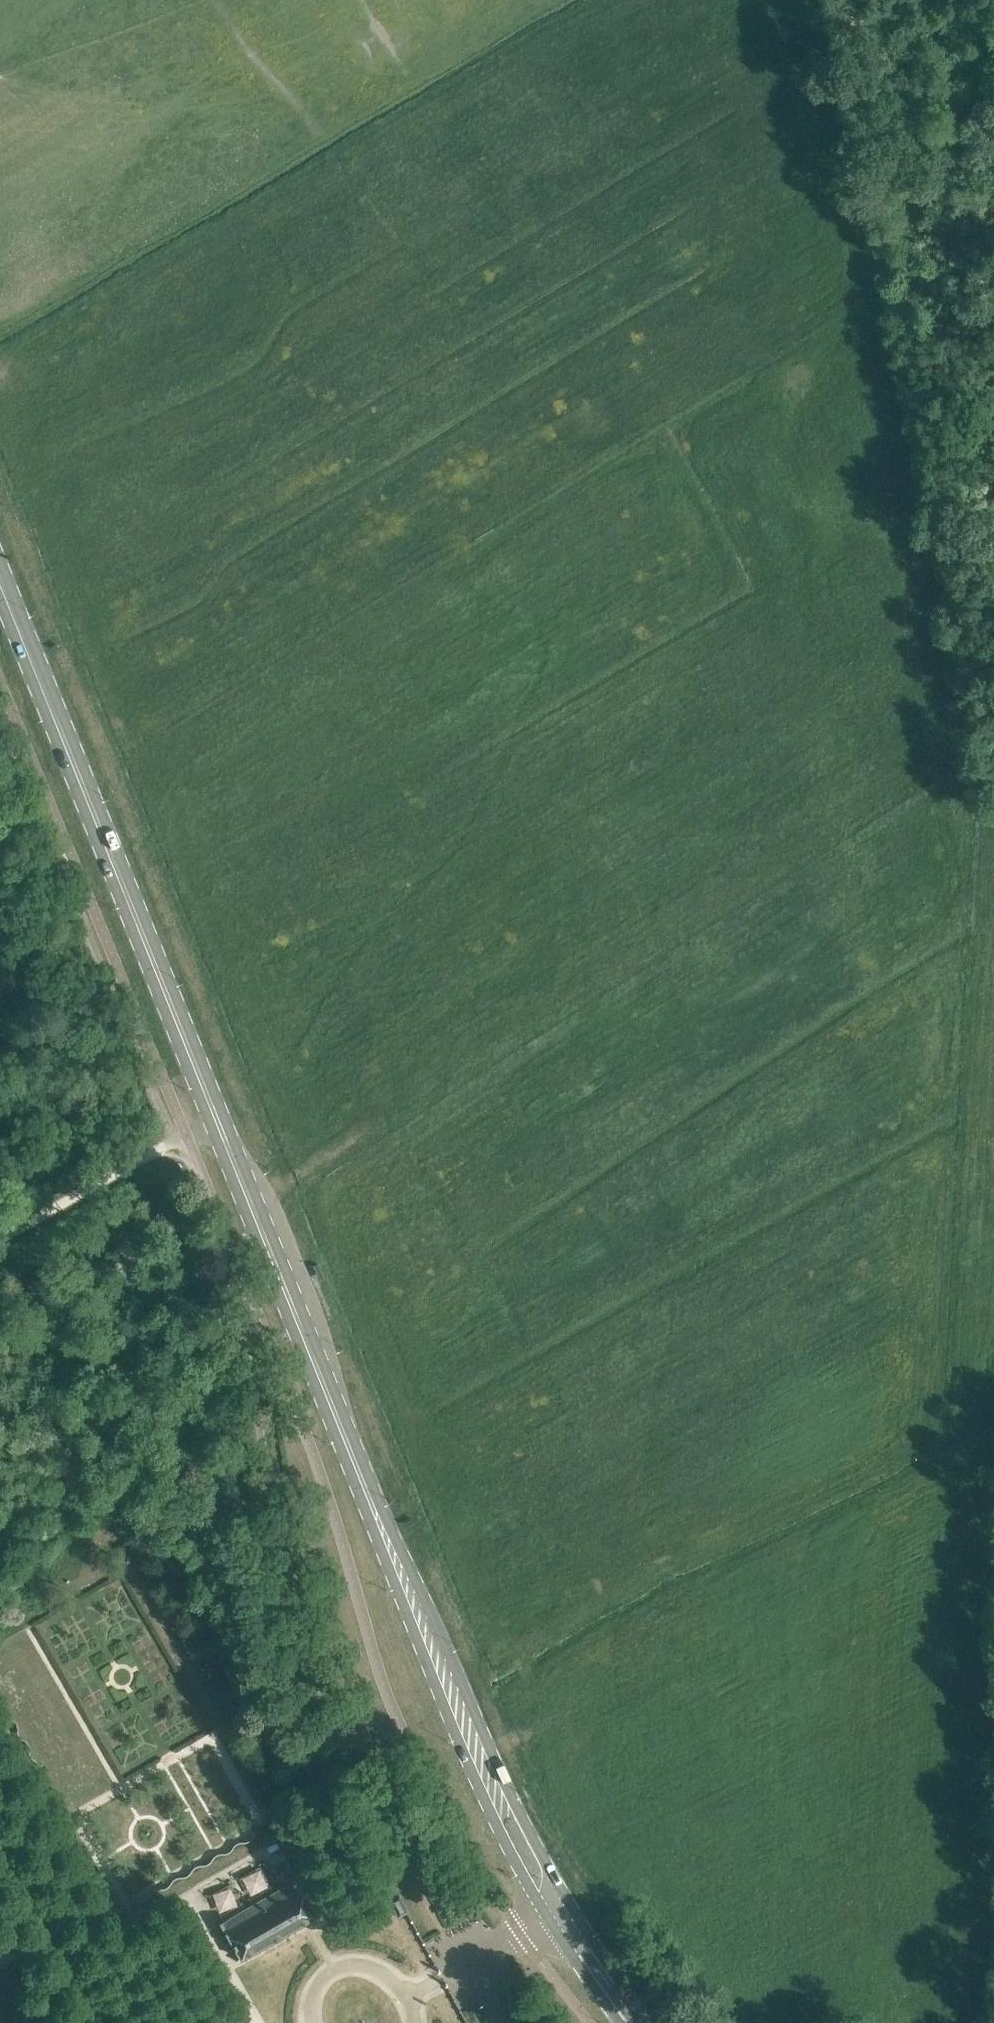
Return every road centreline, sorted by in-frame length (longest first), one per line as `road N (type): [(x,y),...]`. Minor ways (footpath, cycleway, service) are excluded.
road 1 (primary): [(557,1907),(492,1788),(350,1452),(0,583)]
road 2 (unclassified): [(502,2022),(470,1961),(557,1907)]
road 3 (primary): [(636,2022),(557,1907)]

